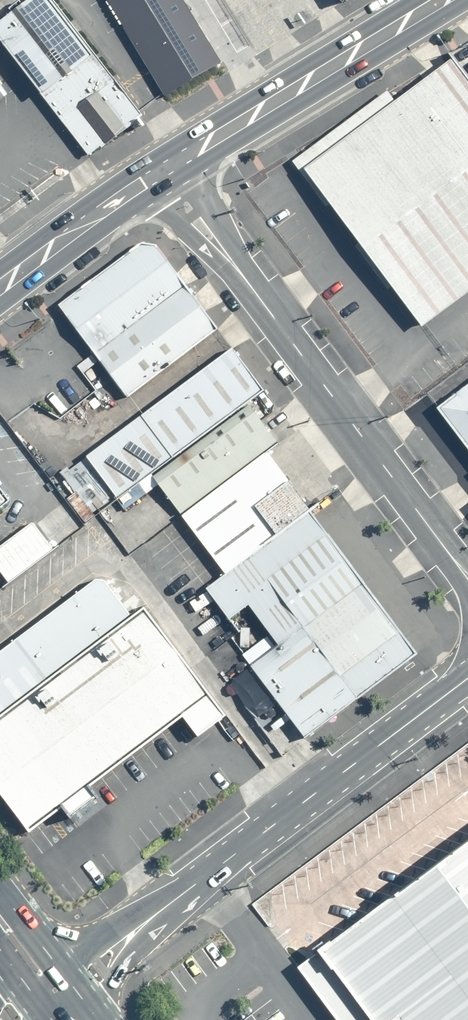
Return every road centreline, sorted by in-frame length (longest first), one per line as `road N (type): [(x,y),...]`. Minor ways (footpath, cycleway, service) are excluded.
road 1 (unclassified): [(172,184),(467,578)]
road 2 (unclassified): [(145,923),(467,683)]
road 3 (secondary): [(466,0),(172,184)]
road 4 (secondary): [(153,158),(412,0)]
road 5 (secondary): [(172,184),(0,306)]
road 6 (secondary): [(0,269),(153,158)]

